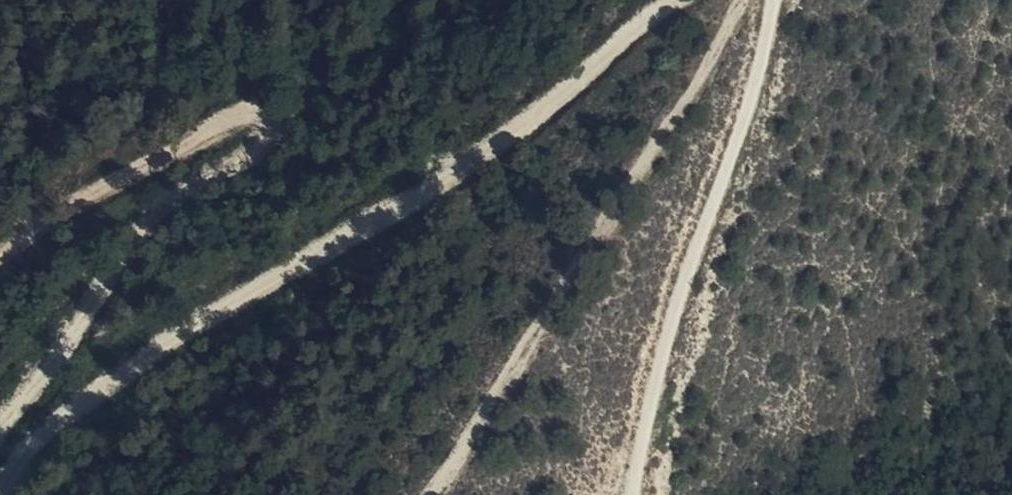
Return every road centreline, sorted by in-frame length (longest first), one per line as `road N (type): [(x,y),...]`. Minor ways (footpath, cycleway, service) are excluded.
road 1 (track): [(0,492),(38,434),(436,188),(677,0)]
road 2 (track): [(0,422),(157,227),(267,151),(262,118),(234,124),(93,196),(0,257)]
road 3 (track): [(771,0),(760,55),(659,351),(633,494)]

